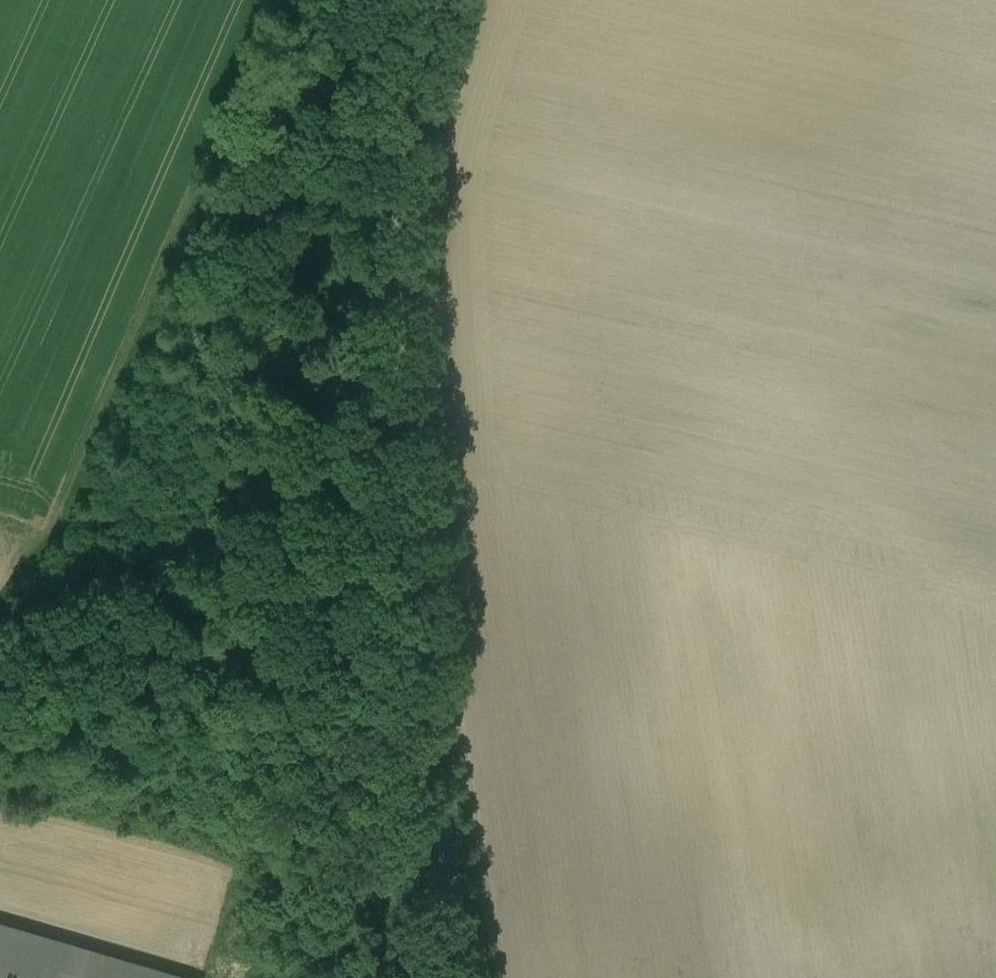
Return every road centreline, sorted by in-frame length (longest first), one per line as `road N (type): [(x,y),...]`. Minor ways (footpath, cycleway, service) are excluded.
road 1 (unclassified): [(471,977),(425,706),(384,164),(437,0)]

